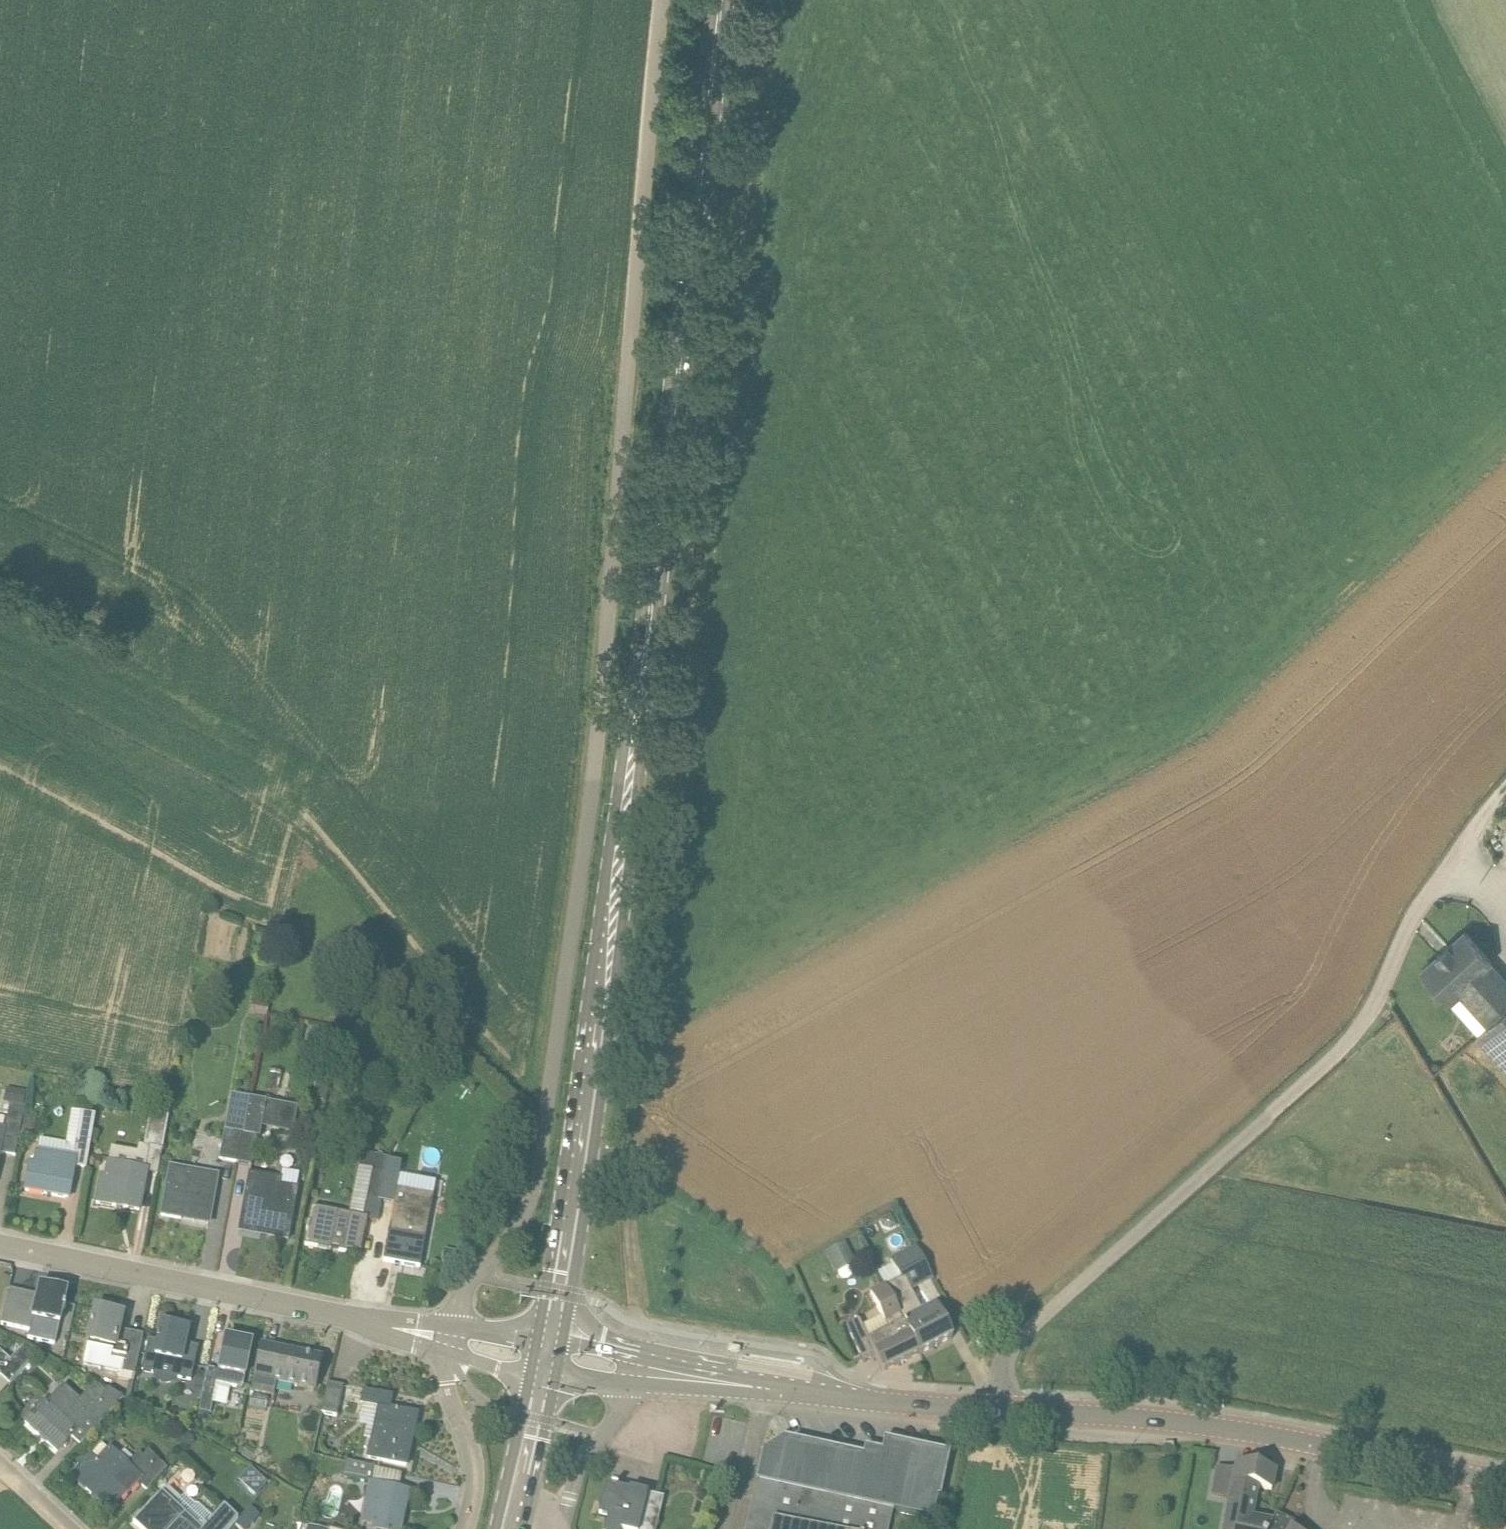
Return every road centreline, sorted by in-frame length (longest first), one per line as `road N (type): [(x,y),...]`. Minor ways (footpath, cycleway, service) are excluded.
road 1 (unclassified): [(453,1323),(464,1290),(520,1221),(539,1169),(597,742),(663,0)]
road 2 (primary): [(550,1335),(612,917),(721,0)]
road 3 (unclassified): [(999,1410),(1012,1342),(1358,1024),(1468,824)]
road 4 (tertiary): [(1505,1484),(1258,1431),(999,1410)]
road 5 (unclassified): [(363,1320),(0,1242)]
road 6 (tertiary): [(796,1392),(550,1335)]
road 7 (tertiary): [(999,1410),(796,1392)]
road 8 (residential): [(464,1528),(473,1470),(448,1393),(448,1353)]
road 9 (tertiary): [(625,1387),(796,1392)]
road 10 (primary): [(509,1528),(541,1377)]

